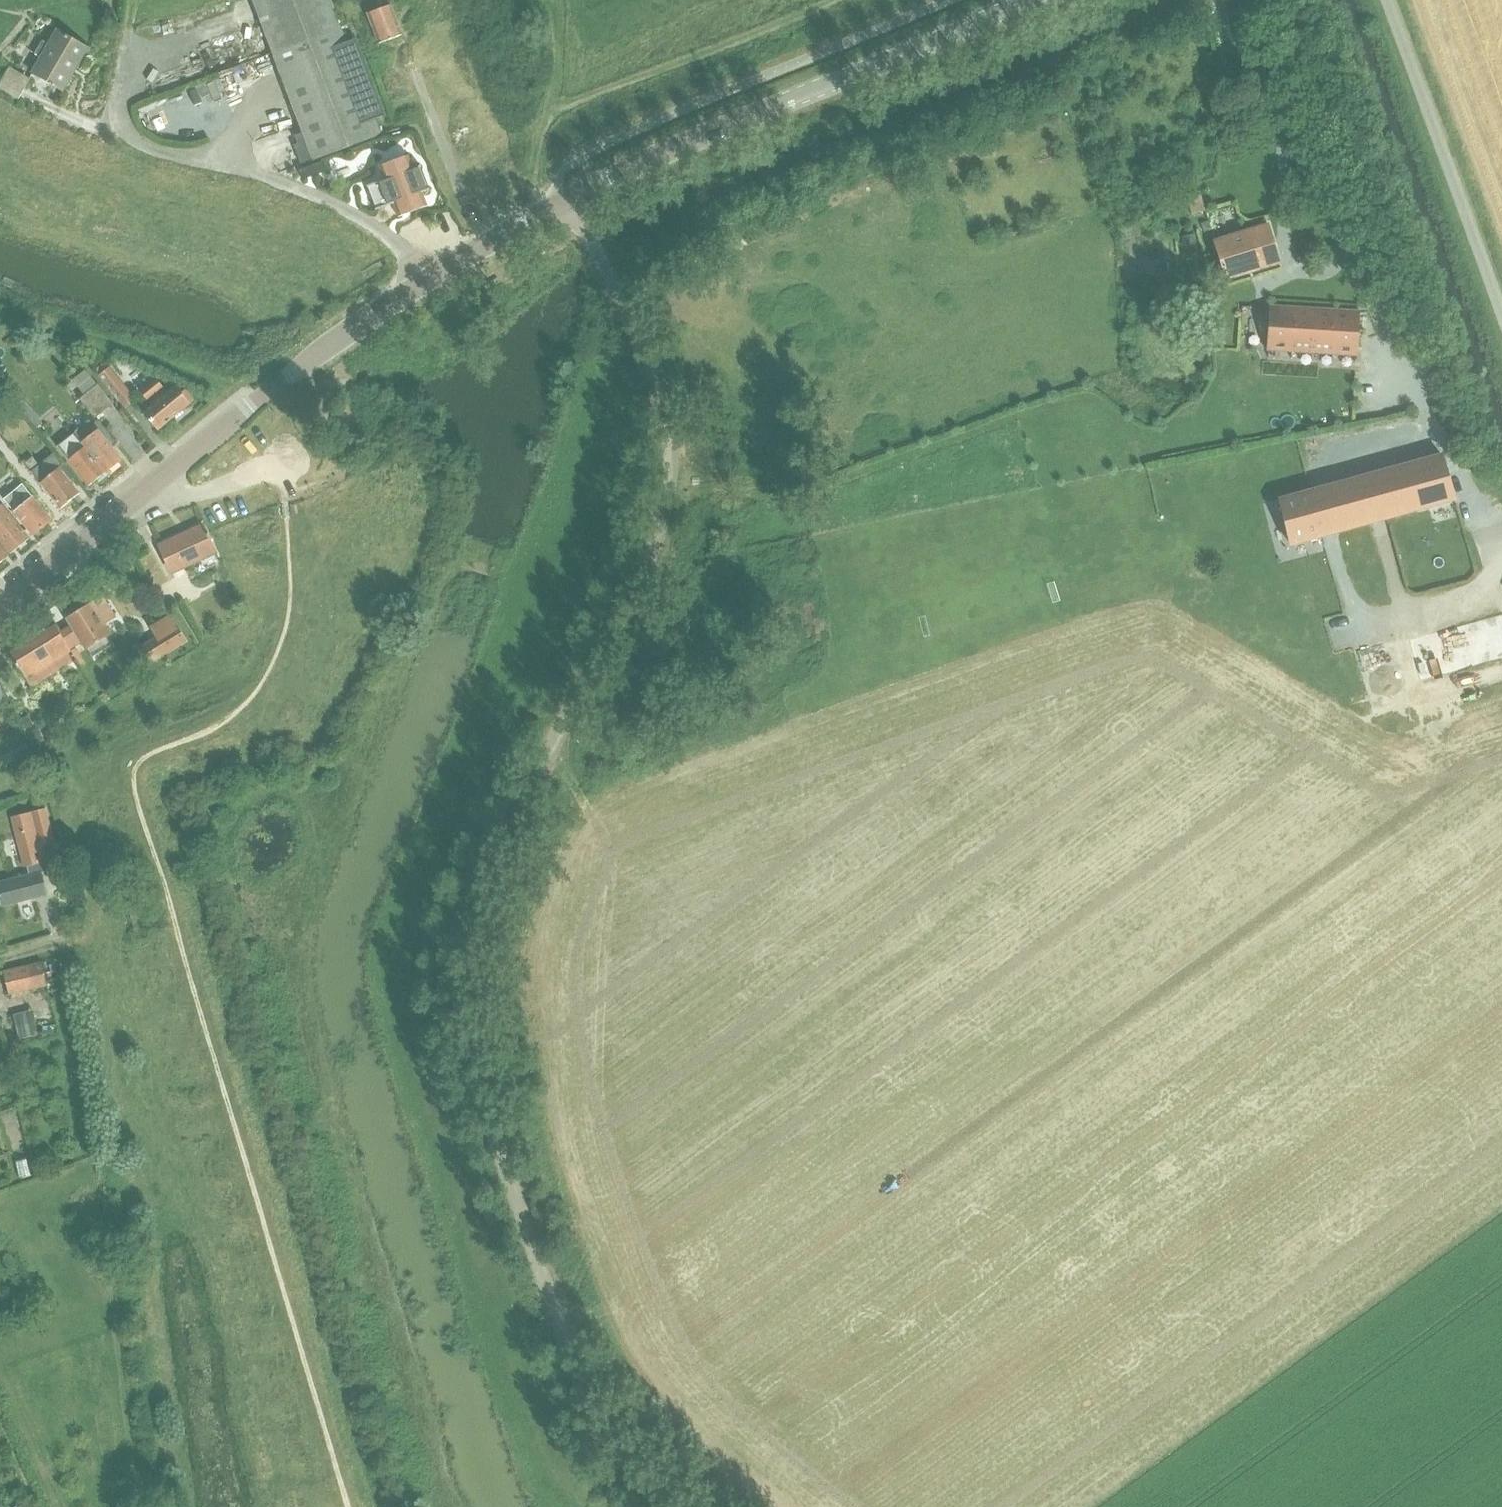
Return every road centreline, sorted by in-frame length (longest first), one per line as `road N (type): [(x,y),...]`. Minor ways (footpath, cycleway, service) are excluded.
road 1 (unclassified): [(673,1506),(604,1432),(574,1371),(460,1026),(453,971),(482,874),(654,539),(666,485),(658,384),(566,200)]
road 2 (tertiary): [(0,613),(299,367),(566,200)]
road 3 (tertiary): [(566,200),(1026,0)]
road 4 (unclassified): [(1501,322),(1386,0)]
road 5 (track): [(848,0),(548,115)]

